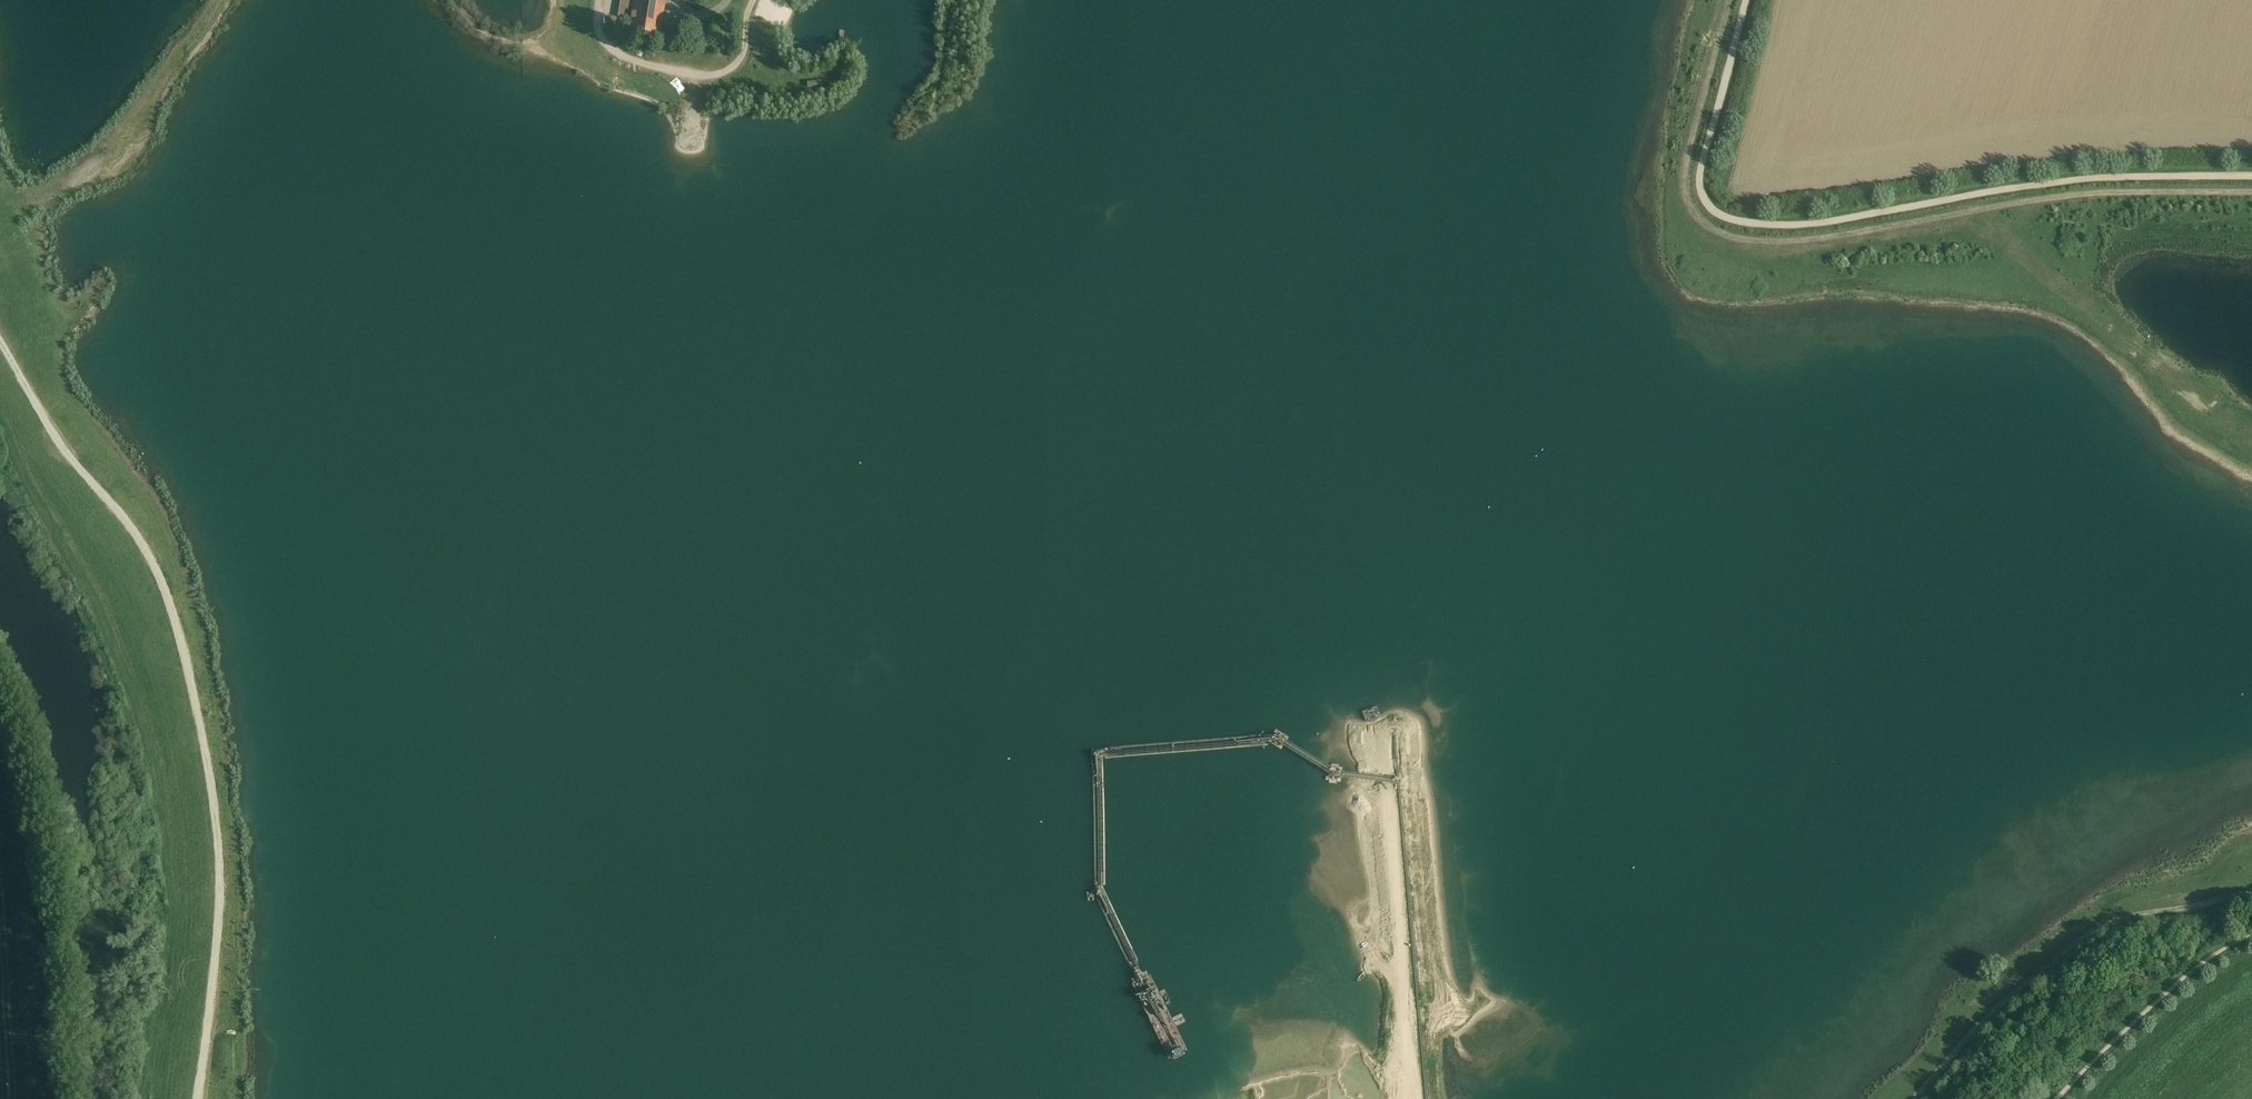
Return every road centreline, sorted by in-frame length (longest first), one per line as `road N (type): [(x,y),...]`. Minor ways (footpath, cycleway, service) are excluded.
road 1 (track): [(1412,1098),(1342,264),(1333,248),(1309,245)]
road 2 (track): [(1728,0),(1686,183),(1690,204),(1720,232),(1782,243),(2070,195),(2251,192)]
road 3 (track): [(0,341),(67,455),(143,542),(165,589),(193,681),(214,800),(219,914)]
road 4 (track): [(2251,933),(2176,984),(2056,1098)]
road 5 (track): [(698,85),(614,55),(601,34),(599,0)]
road 6 (track): [(754,0),(741,57),(698,85),(693,100)]

